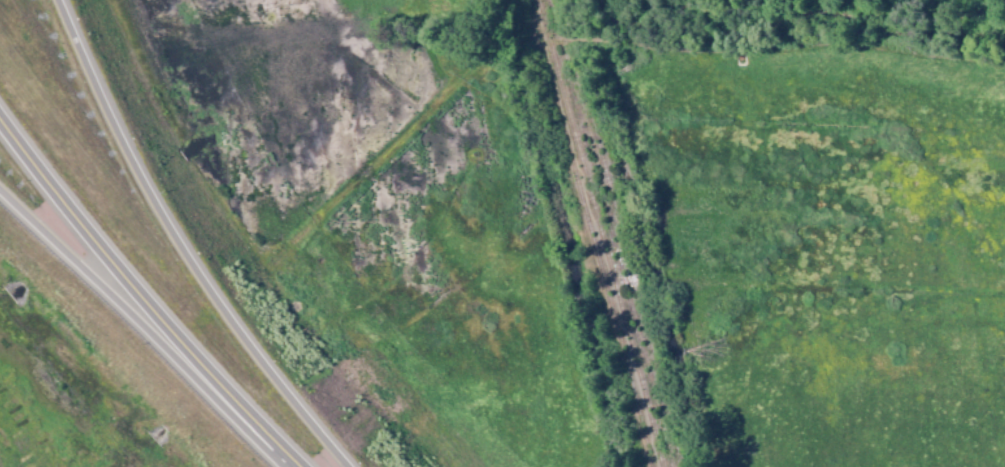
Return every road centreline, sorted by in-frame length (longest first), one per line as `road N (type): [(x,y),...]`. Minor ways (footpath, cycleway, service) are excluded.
road 1 (trunk): [(345,466),(188,262),(130,163),(56,0)]
road 2 (trunk): [(0,122),(138,295),(292,466)]
road 3 (trunk): [(0,192),(289,466)]

